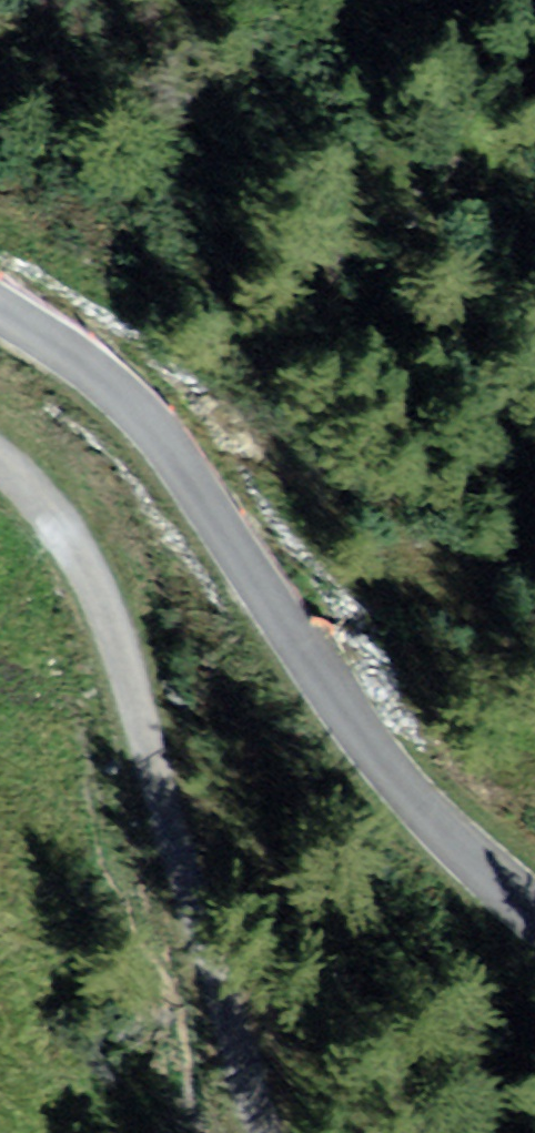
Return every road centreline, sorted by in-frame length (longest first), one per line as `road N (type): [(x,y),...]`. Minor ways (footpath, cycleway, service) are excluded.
road 1 (track): [(534,927),(492,894),(344,714),(211,505),(34,317),(0,296)]
road 2 (track): [(0,466),(17,482),(118,669),(265,1132)]

